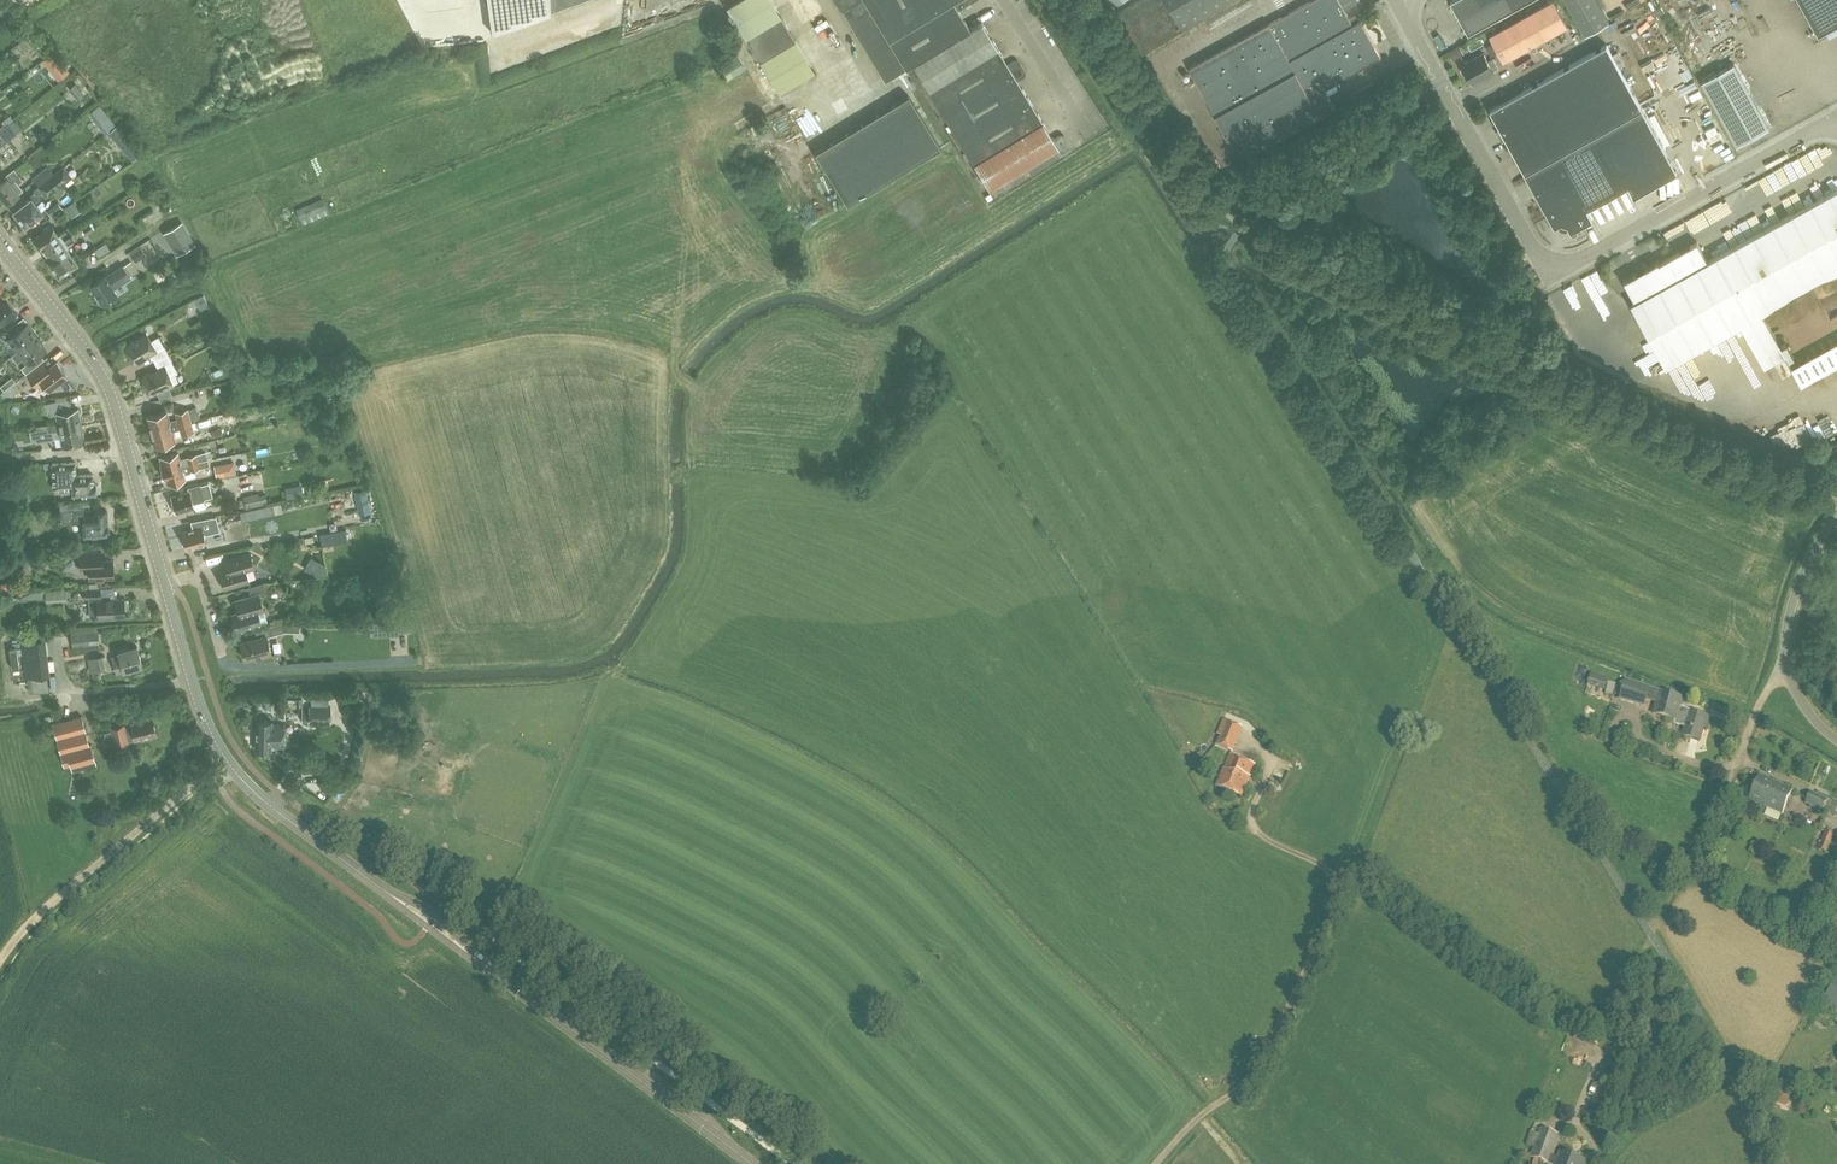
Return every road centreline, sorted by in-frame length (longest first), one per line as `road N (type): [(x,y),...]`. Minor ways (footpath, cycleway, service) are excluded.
road 1 (secondary): [(166,583),(109,393),(0,244)]
road 2 (unclassified): [(1550,276),(1836,118)]
road 3 (unclassified): [(1550,276),(1398,1)]
road 4 (secondary): [(746,1163),(497,977)]
road 5 (track): [(0,961),(43,910),(230,764)]
road 6 (unclassified): [(1836,742),(1805,707),(1786,666),(1802,580),(1836,520)]
road 7 (secondary): [(376,887),(269,803),(221,748)]
road 8 (secondary): [(166,583),(221,748)]
road 9 (secondary): [(497,977),(427,908),(376,887)]
road 10 (secondary): [(376,887),(497,977)]
road 11 (residential): [(166,583),(199,574),(221,657)]

